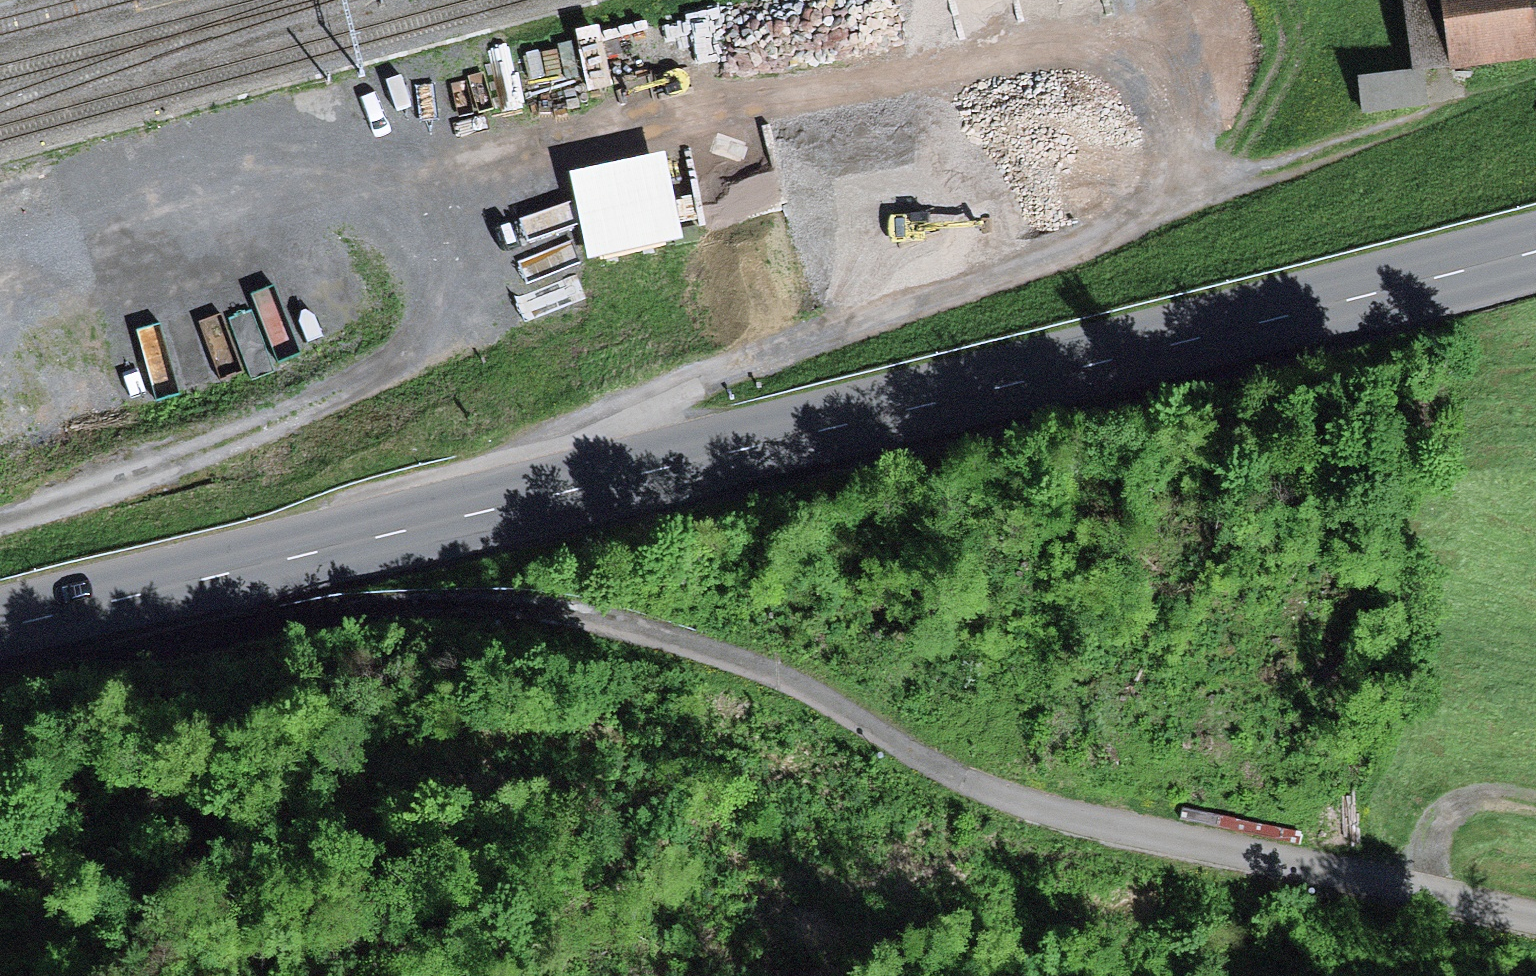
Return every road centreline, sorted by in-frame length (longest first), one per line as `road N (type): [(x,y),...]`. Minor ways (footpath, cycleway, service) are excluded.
road 1 (unclassified): [(1535,921),(994,796),(784,680),(664,635),(585,617),(447,602),(330,611),(175,644),(110,602)]
road 2 (primary): [(1535,256),(110,602)]
road 3 (track): [(0,522),(316,405),(397,356),(435,310),(504,179),(1033,37),(1095,56),(1144,93),(1166,135),(1164,174),(1136,223)]
road 4 (track): [(1535,76),(687,385),(582,432),(485,512)]
road 5 (track): [(504,179),(378,192),(255,186),(0,280)]
road 6 (track): [(1535,805),(1491,801),(1455,815),(1438,830),(1407,891)]
road 7 (track): [(378,192),(417,232),(435,310)]

